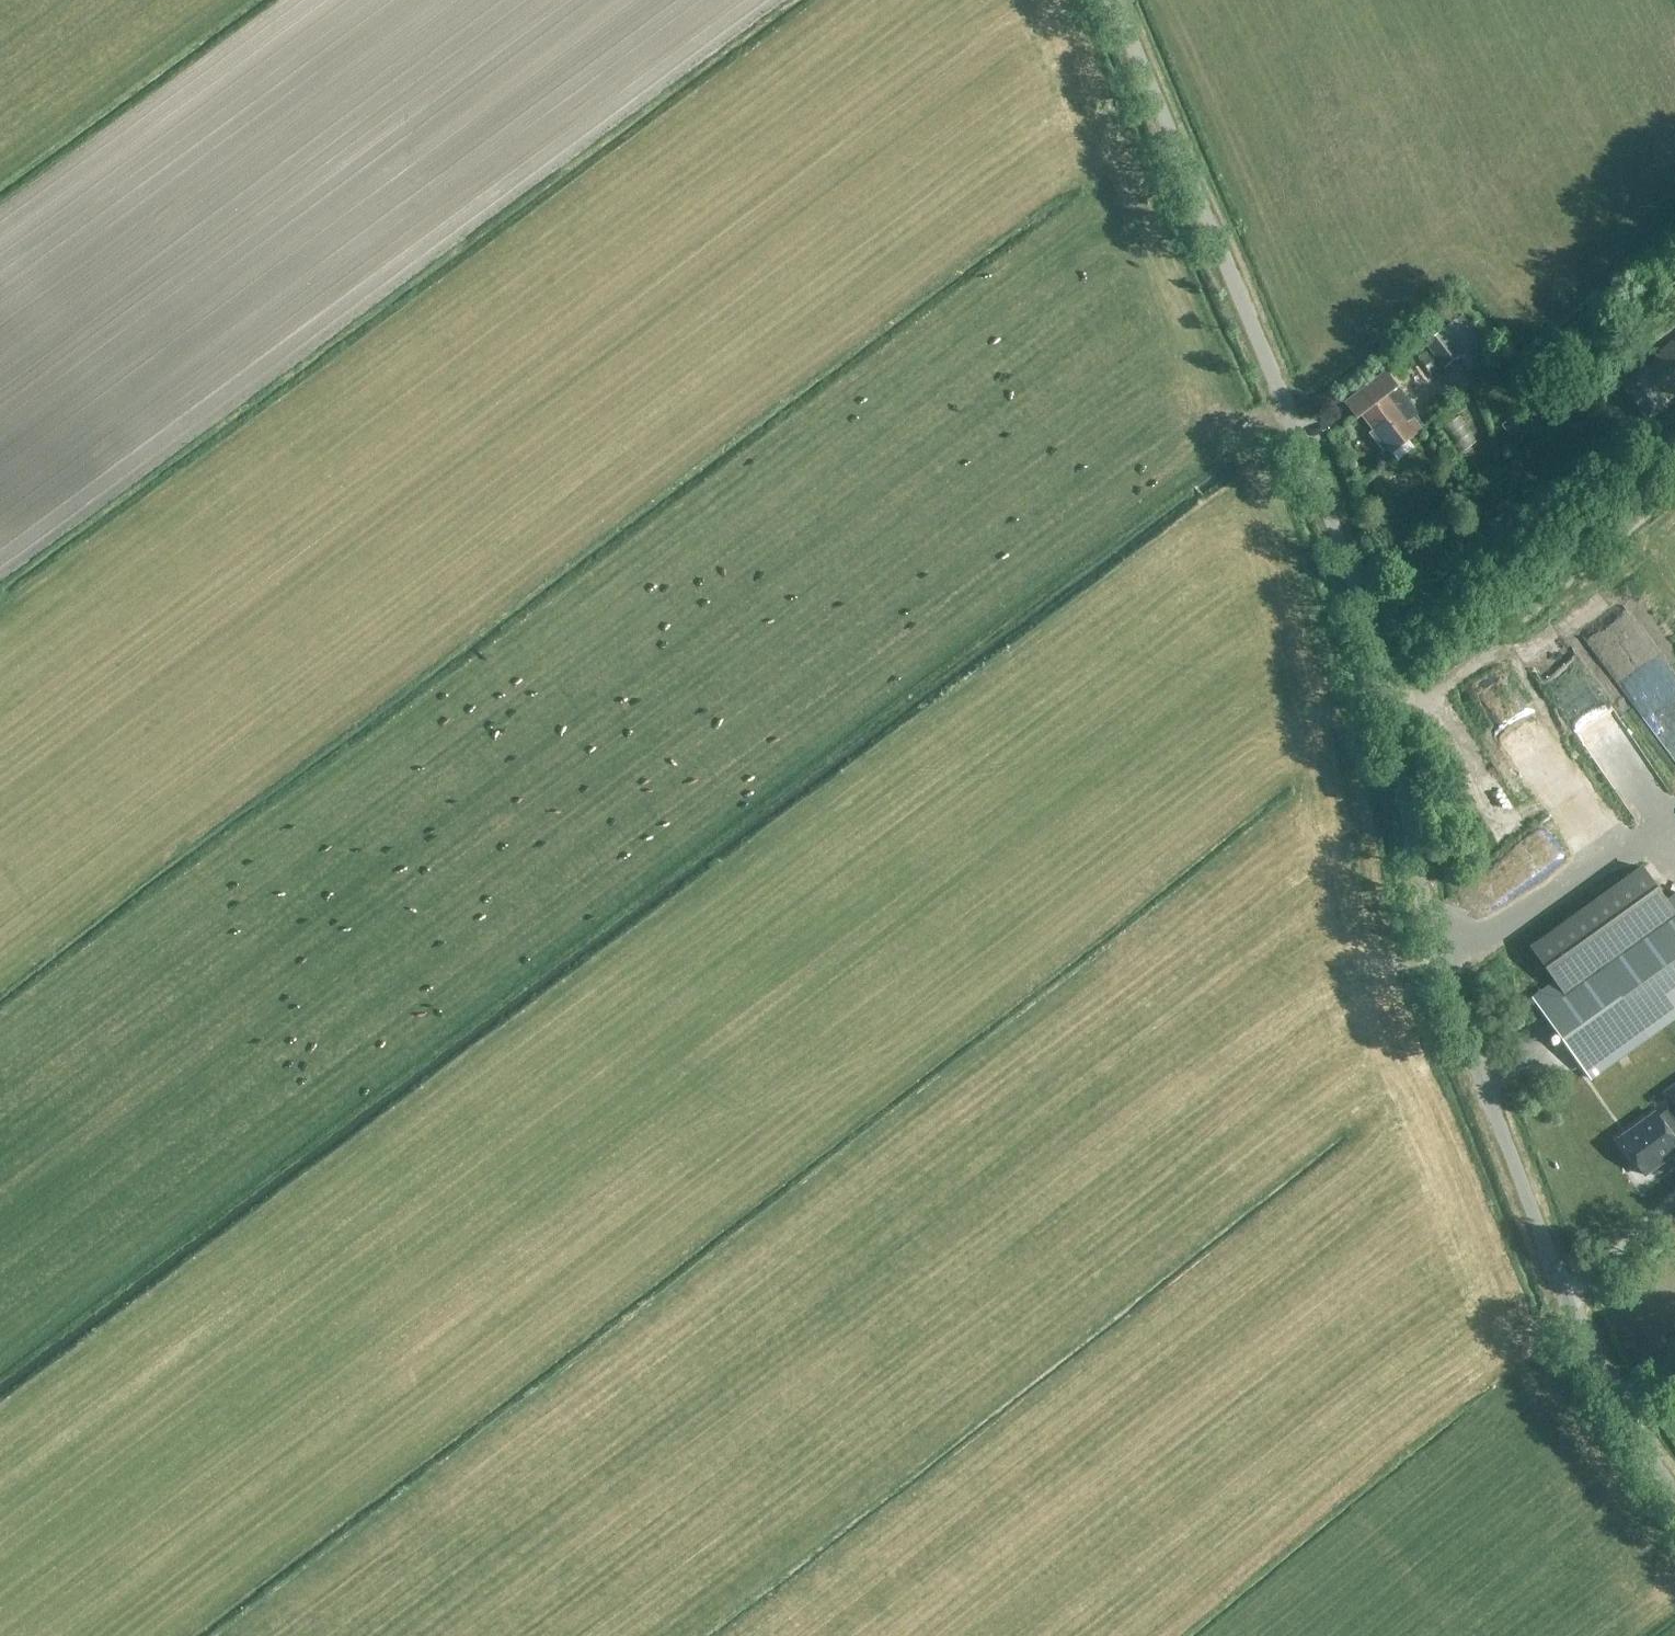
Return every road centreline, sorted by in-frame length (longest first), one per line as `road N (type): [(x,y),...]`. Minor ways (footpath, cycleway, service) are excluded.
road 1 (unclassified): [(1674,1494),(1594,1363),(1489,1105),(1434,947),(1386,713),(1343,557),(1113,0)]
road 2 (track): [(1386,713),(1420,705),(1674,491)]

